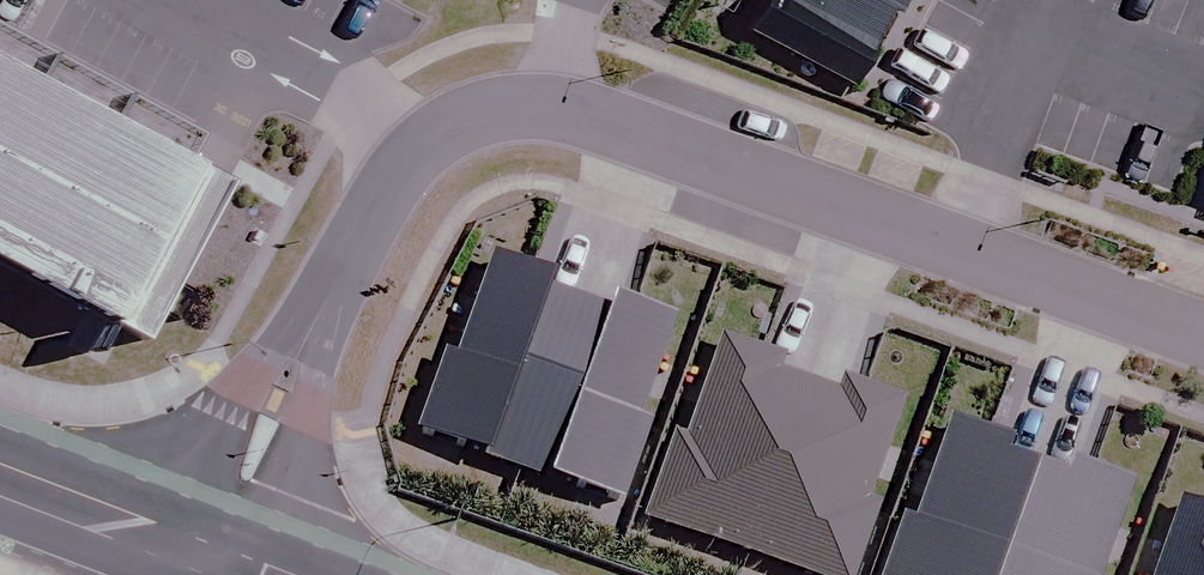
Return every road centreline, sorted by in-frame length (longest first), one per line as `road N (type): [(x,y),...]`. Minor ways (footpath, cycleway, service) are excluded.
road 1 (residential): [(212,563),(416,133),(508,98),(557,103),(648,133),(1203,334)]
road 2 (secondary): [(212,563),(0,481)]

